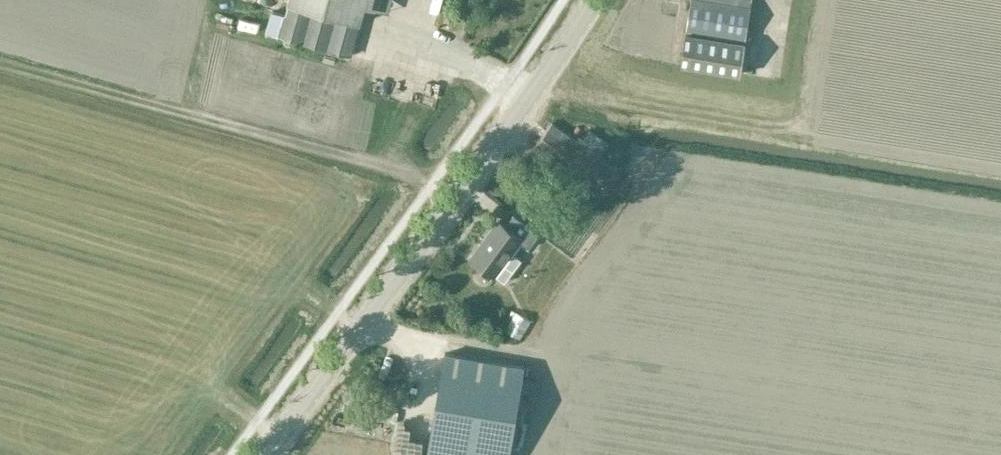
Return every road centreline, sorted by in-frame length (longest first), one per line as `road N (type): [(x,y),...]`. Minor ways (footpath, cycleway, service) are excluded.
road 1 (tertiary): [(263,454),(597,0)]

